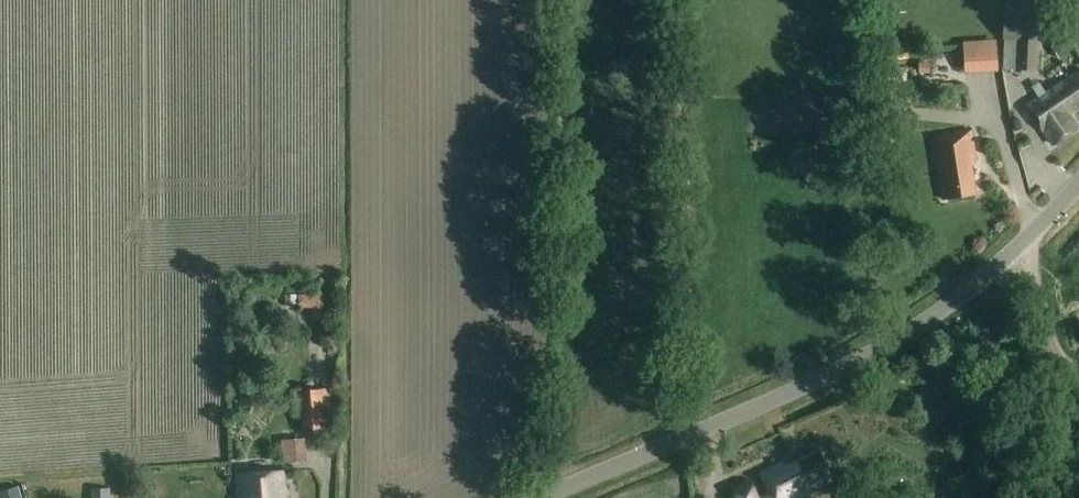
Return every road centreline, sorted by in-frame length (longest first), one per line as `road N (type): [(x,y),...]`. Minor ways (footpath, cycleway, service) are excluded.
road 1 (unclassified): [(537,497),(804,387),(908,333),(973,289),(1078,183)]
road 2 (track): [(1016,250),(1051,345),(1078,374)]
road 3 (track): [(1064,367),(1034,417),(1035,497)]

